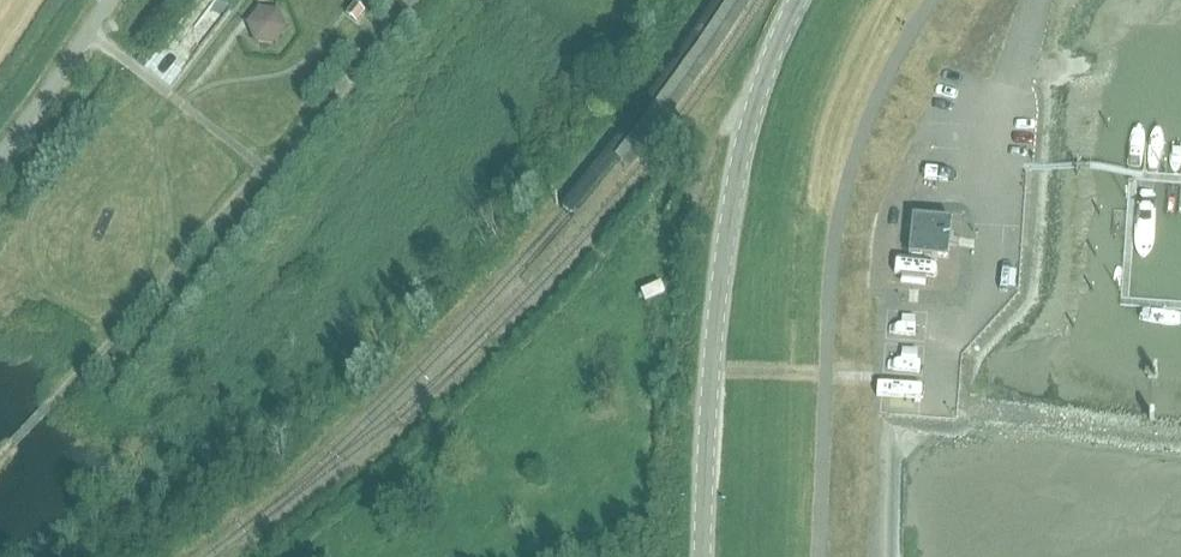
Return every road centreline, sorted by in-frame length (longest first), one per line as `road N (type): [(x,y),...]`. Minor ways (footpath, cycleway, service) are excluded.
road 1 (tertiary): [(696,556),(709,369),(733,200),(753,103),(800,0)]
road 2 (unclassified): [(1036,0),(995,120),(972,282),(937,314),(916,374)]
road 3 (track): [(865,0),(803,159),(791,373)]
road 4 (unclassified): [(0,143),(105,0)]

